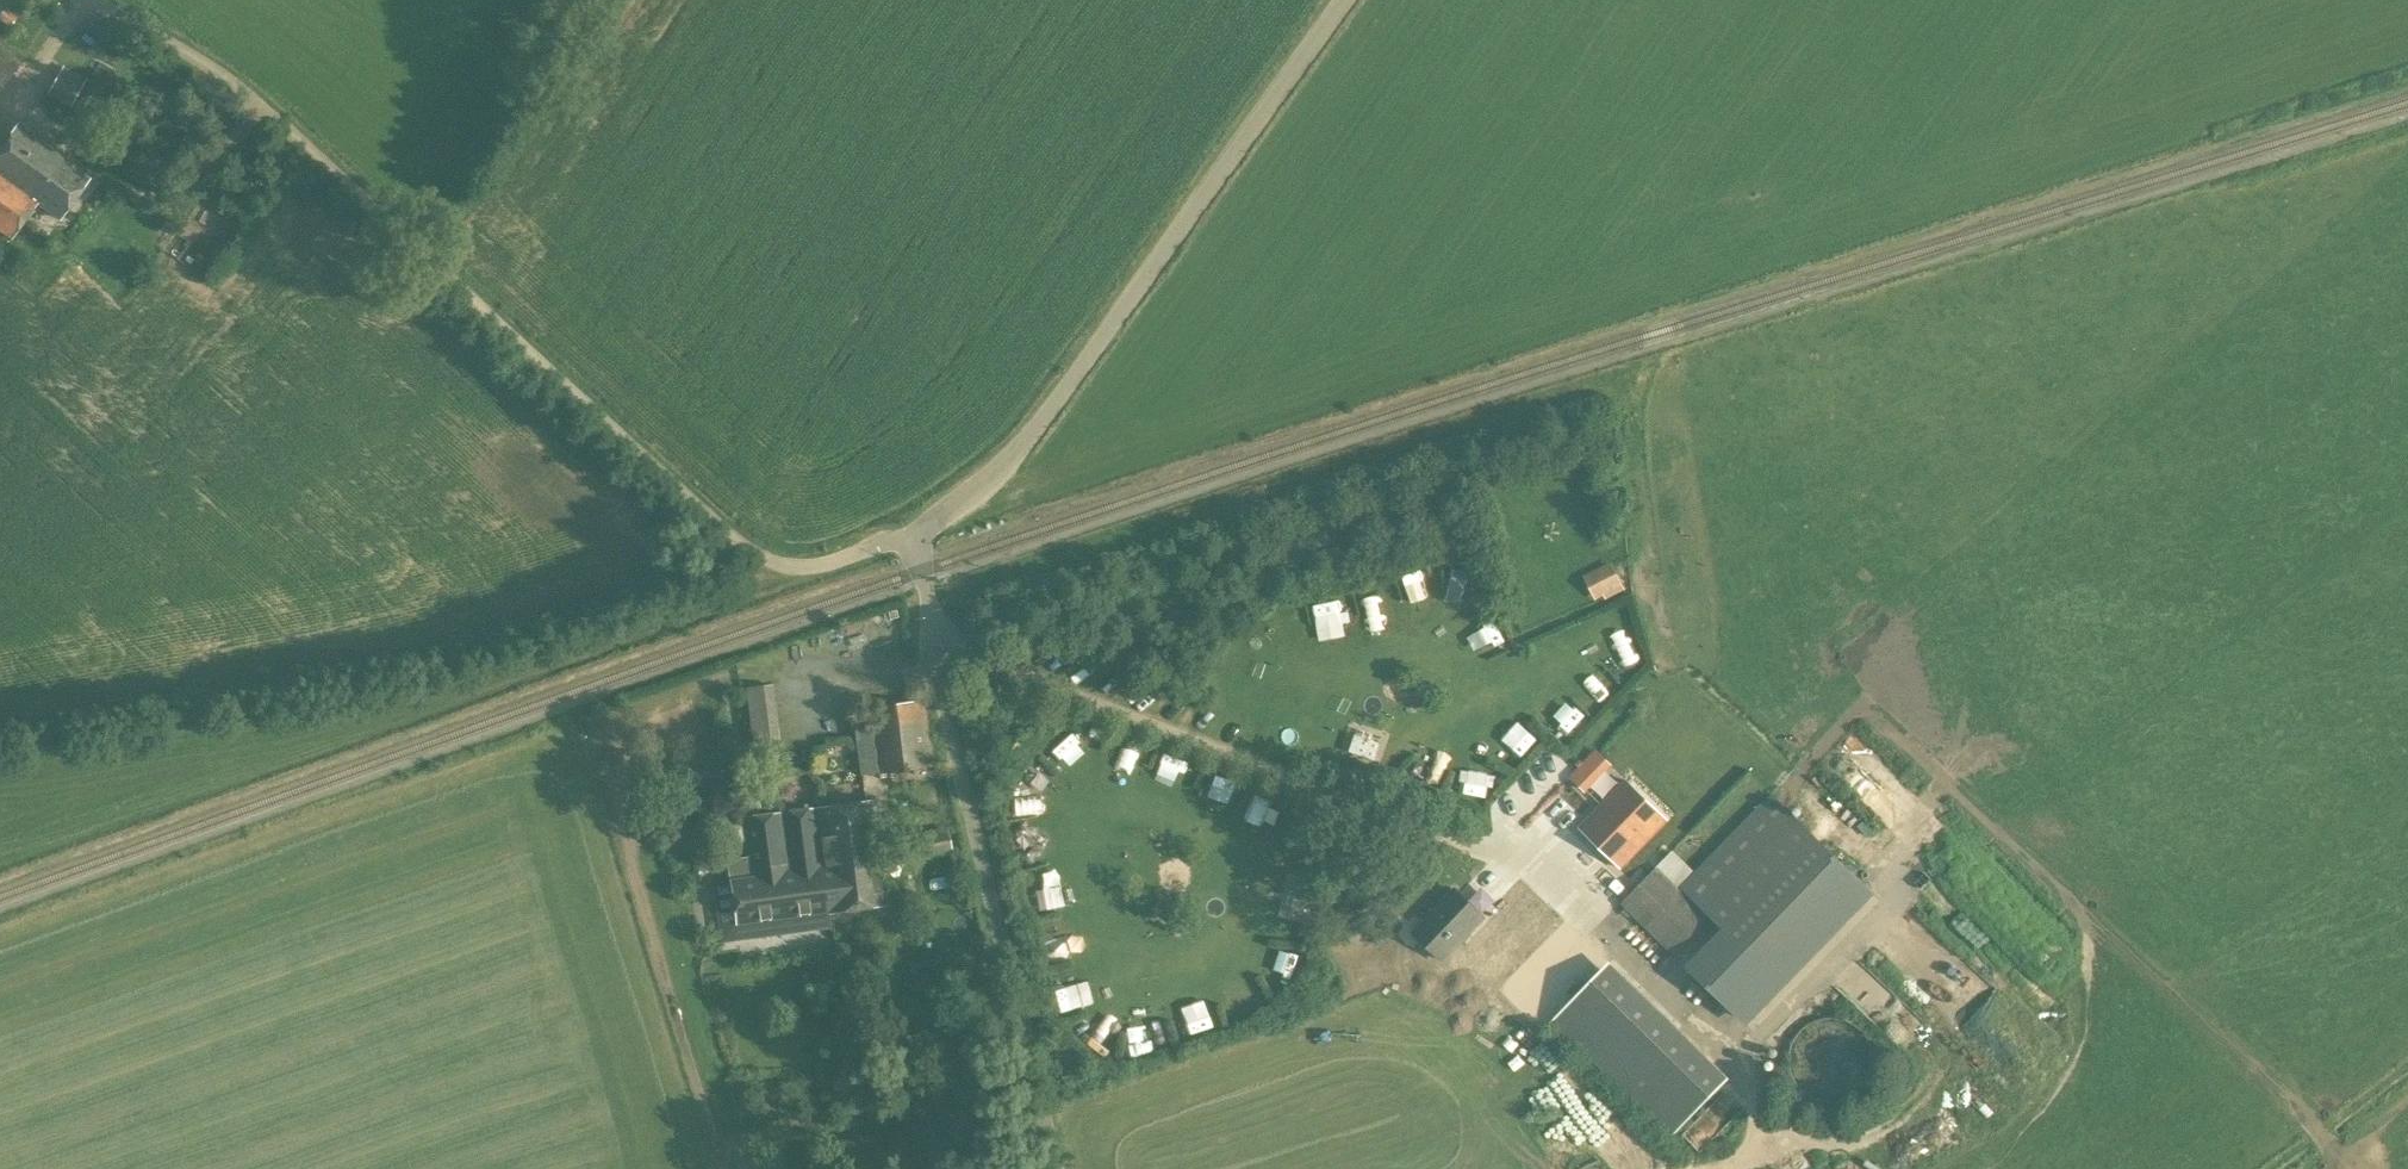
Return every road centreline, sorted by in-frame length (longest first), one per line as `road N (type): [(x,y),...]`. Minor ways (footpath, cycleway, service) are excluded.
road 1 (unclassified): [(913,535),(808,565),(757,557),(206,62),(95,0)]
road 2 (unclassified): [(913,535),(970,500),(1011,461),(1344,0)]
road 3 (unclassified): [(1059,1168),(971,815),(913,535)]

